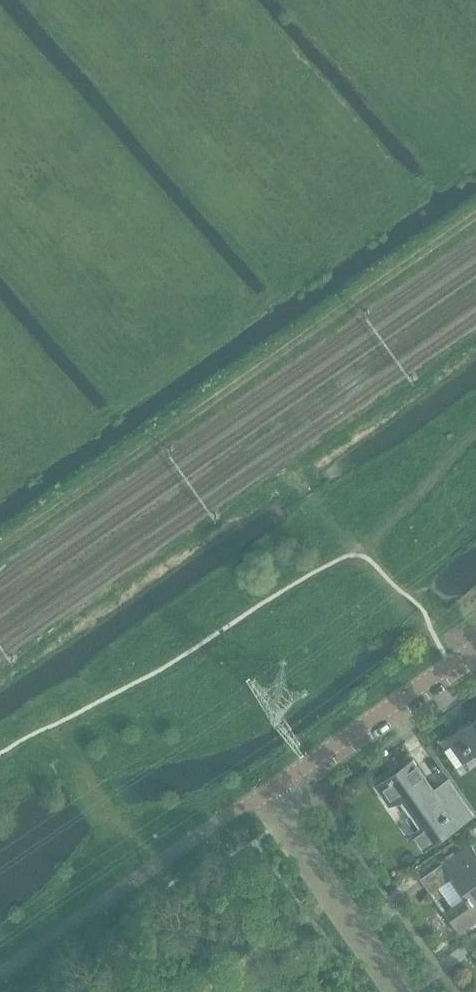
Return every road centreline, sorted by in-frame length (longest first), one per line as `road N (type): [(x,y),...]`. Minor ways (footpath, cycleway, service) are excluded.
road 1 (track): [(475,218),(0,554)]
road 2 (residential): [(399,991),(264,795),(475,647)]

